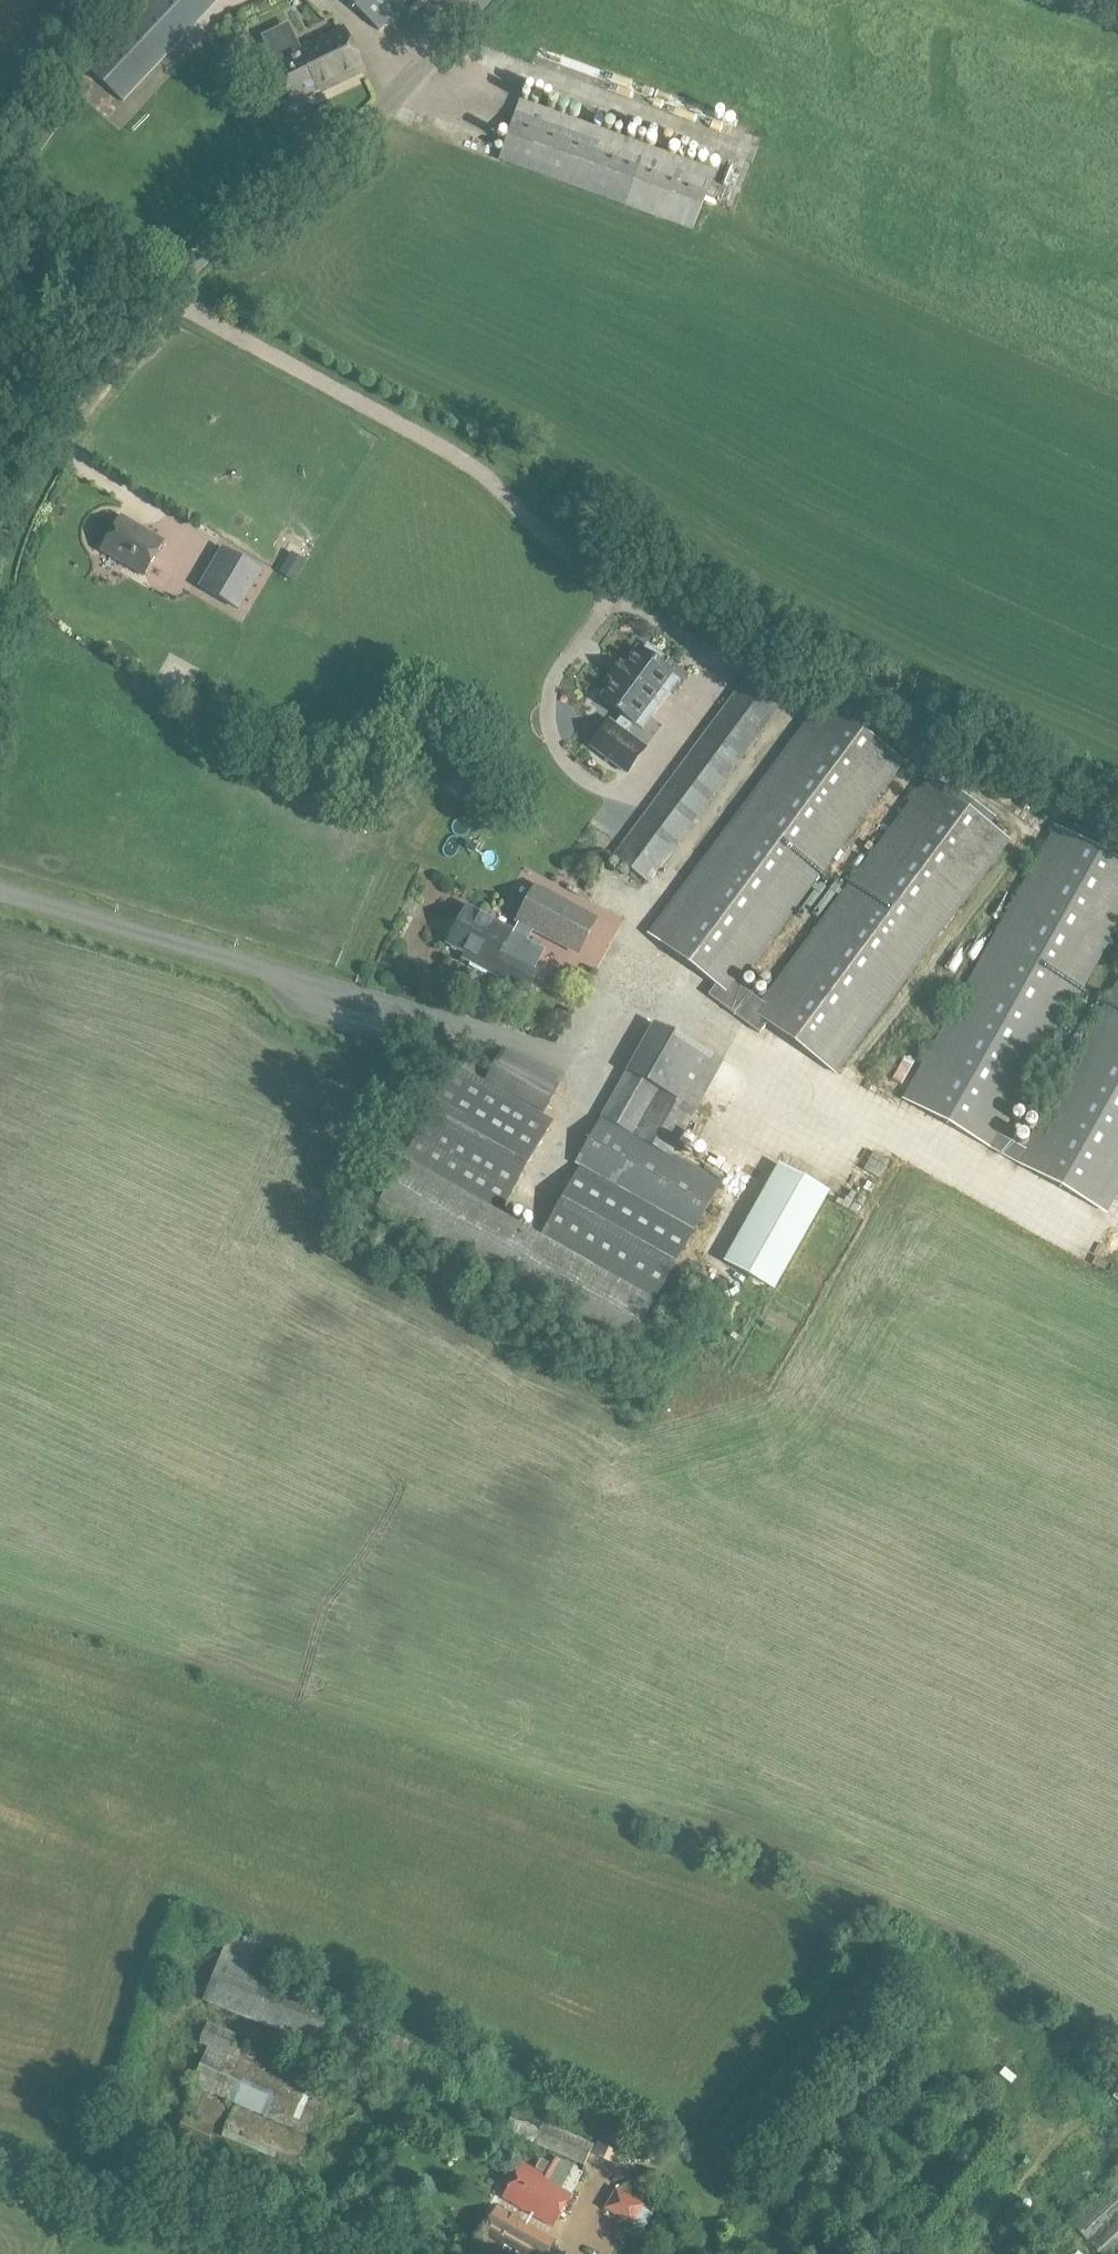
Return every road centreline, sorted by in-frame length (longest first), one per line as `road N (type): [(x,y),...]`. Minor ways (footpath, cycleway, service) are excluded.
road 1 (unclassified): [(0,562),(18,501),(168,294),(216,241),(376,117),(481,0)]
road 2 (unclassified): [(311,2253),(0,2166)]

